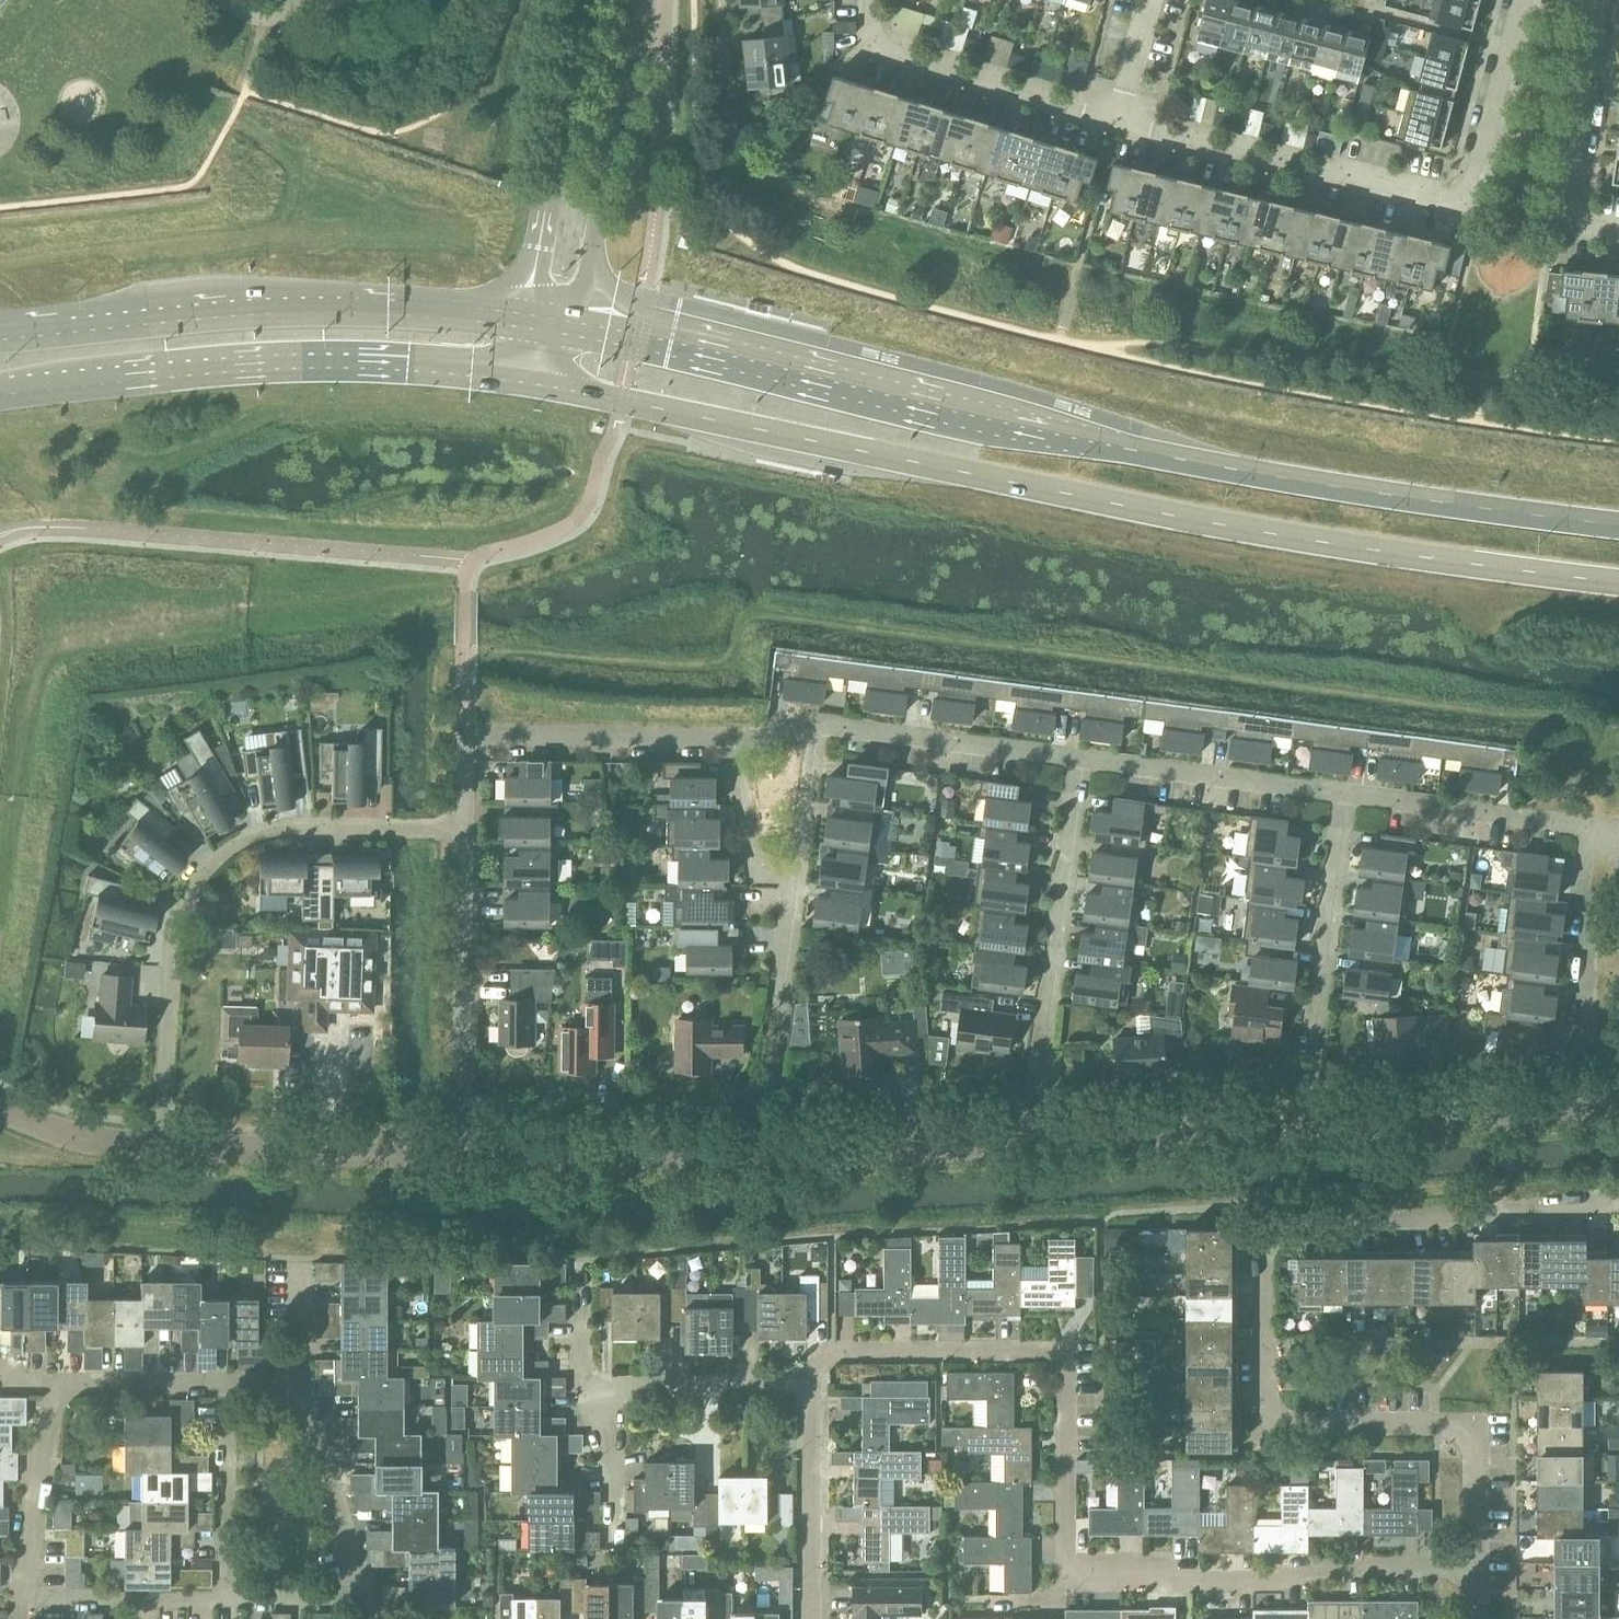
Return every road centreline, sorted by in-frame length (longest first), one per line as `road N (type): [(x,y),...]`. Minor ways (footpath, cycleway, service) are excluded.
road 1 (primary): [(534,383),(1117,508),(1369,554),(1618,585)]
road 2 (primary): [(1618,524),(1377,495),(1095,441),(578,326)]
road 3 (residential): [(811,1384),(833,1353),(1065,1349),(1068,1579),(1480,1577)]
road 4 (residential): [(1480,1577),(1477,1426),(1265,1426),(1266,1242),(1278,1229),(1618,1207)]
road 5 (residential): [(20,1618),(59,1390),(279,1392),(297,1406),(327,1479),(364,1600)]
road 6 (residential): [(1522,0),(1471,201),(1440,203),(1119,121)]
road 7 (residential): [(157,1148),(174,940),(201,877),(253,838),(282,831),(462,831)]
road 8 (primary): [(0,396),(332,368),(534,383)]
road 9 (primary): [(522,319),(378,307),(247,309),(0,332)]
road 10 (residential): [(1033,1143),(1080,756)]
road 11 (residential): [(1303,1127),(1351,793)]
road 12 (tertiary): [(578,326),(631,0)]
road 13 (residential): [(461,1158),(462,831)]
road 14 (tertiary): [(584,0),(522,319)]
road 15 (residential): [(157,1148),(461,1158)]
road 16 (residential): [(1119,121),(884,47),(873,39),(873,0)]
road 17 (residential): [(461,1158),(759,1161)]
road 18 (residential): [(1569,1110),(1587,1002),(1586,827)]
road 19 (residential): [(759,1161),(1033,1143)]
road 20 (residential): [(1351,793),(1080,756)]
road 21 (residential): [(759,1161),(794,890)]
road 22 (residential): [(1033,1143),(1303,1127)]
road 23 (residential): [(732,738),(464,736)]
road 24 (residential): [(1303,1127),(1569,1110)]
road 25 (residential): [(1618,233),(1575,220),(1601,0)]
road 26 (residential): [(1080,756),(818,724)]
road 27 (residential): [(1586,827),(1351,793)]
road 28 (residential): [(808,1618),(811,1384)]
road 29 (residential): [(602,1390),(811,1384)]
road 30 (residential): [(794,890),(752,875),(732,738)]
road 31 (residential): [(794,890),(818,724)]
road 32 (residential): [(0,1110),(91,1140),(157,1148)]
road 33 (residential): [(619,1528),(618,1468),(602,1390)]
road 34 (residential): [(1119,121),(1150,0)]

